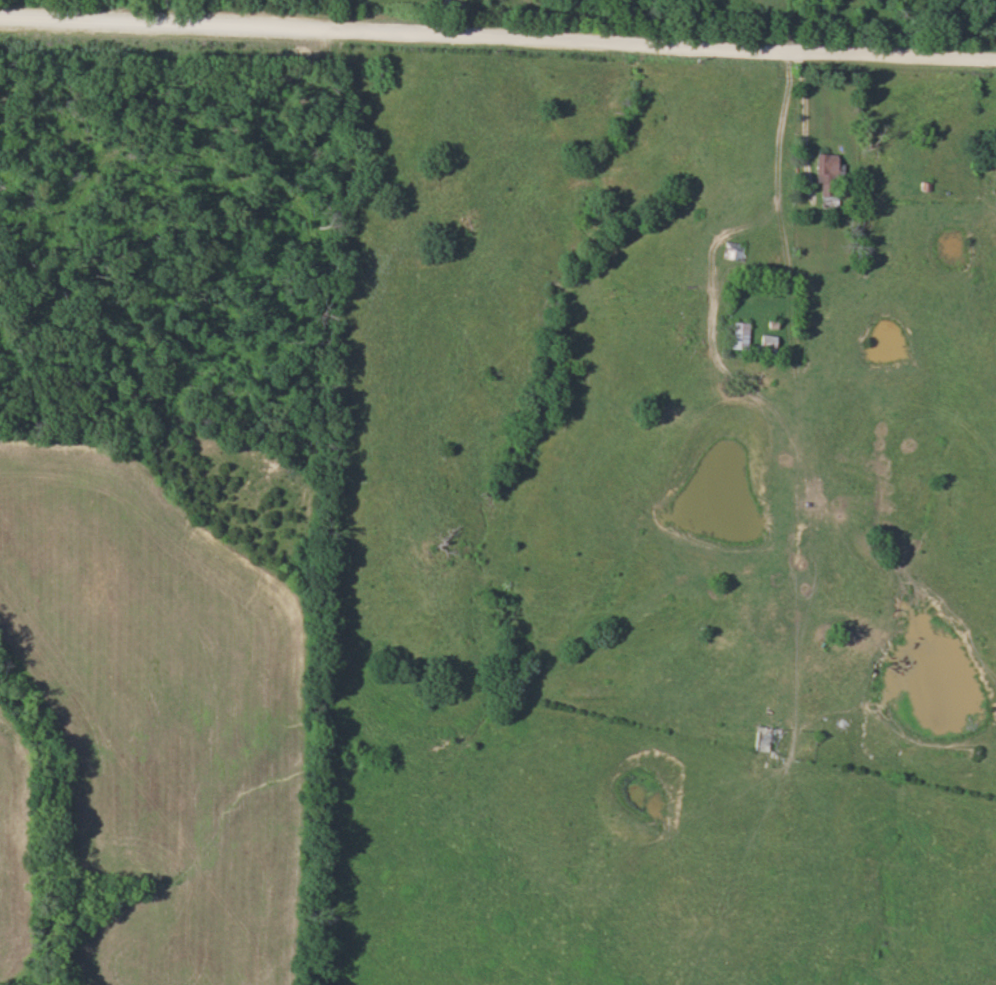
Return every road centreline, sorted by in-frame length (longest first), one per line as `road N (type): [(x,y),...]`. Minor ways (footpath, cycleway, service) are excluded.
road 1 (residential): [(995,60),(0,15)]

